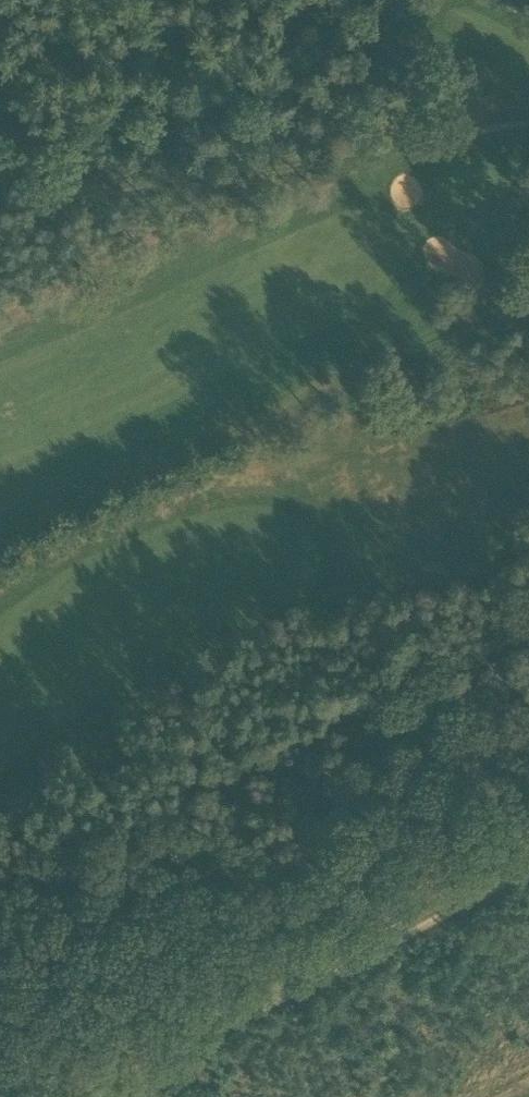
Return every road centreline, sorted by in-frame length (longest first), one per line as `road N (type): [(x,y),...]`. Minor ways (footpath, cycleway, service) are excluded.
road 1 (track): [(0,208),(528,126)]
road 2 (track): [(528,872),(89,1096)]

